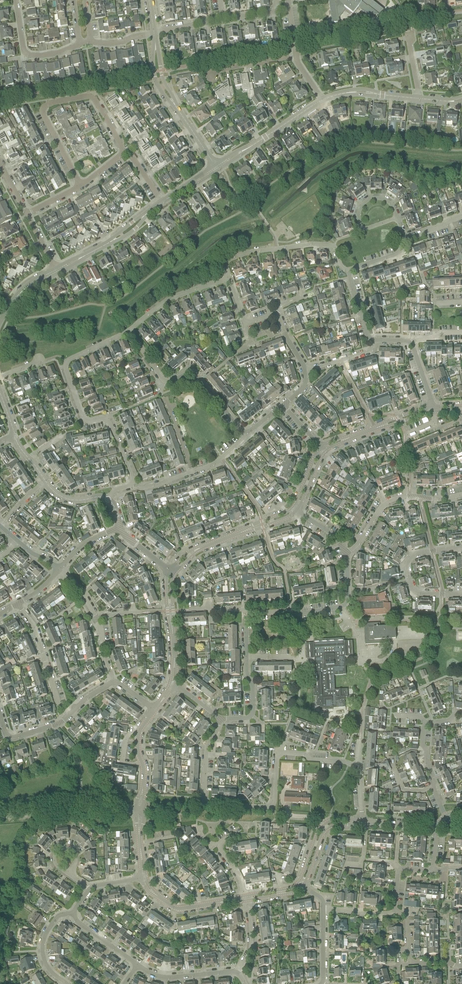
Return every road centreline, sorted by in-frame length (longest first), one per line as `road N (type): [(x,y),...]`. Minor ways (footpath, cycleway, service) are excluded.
road 1 (residential): [(355,766),(284,752),(271,808),(209,806),(207,744),(219,718)]
road 2 (residential): [(131,483),(110,420),(84,421),(66,363),(129,330)]
road 3 (residential): [(80,186),(44,108),(92,98),(123,153)]
road 4 (residential): [(129,330),(161,380),(197,376),(244,432)]
road 5 (residential): [(229,276),(227,257),(310,244),(334,246),(348,270)]
road 6 (residential): [(250,614),(345,605),(345,554)]
road 7 (residential): [(170,573),(200,549),(296,511)]
road 8 (residential): [(345,554),(389,501),(461,494)]
road 9 (unclassified): [(0,818),(139,811)]
road 10 (residential): [(461,594),(417,593),(406,565),(412,555),(461,547)]
road 11 (residential): [(69,715),(18,604)]

